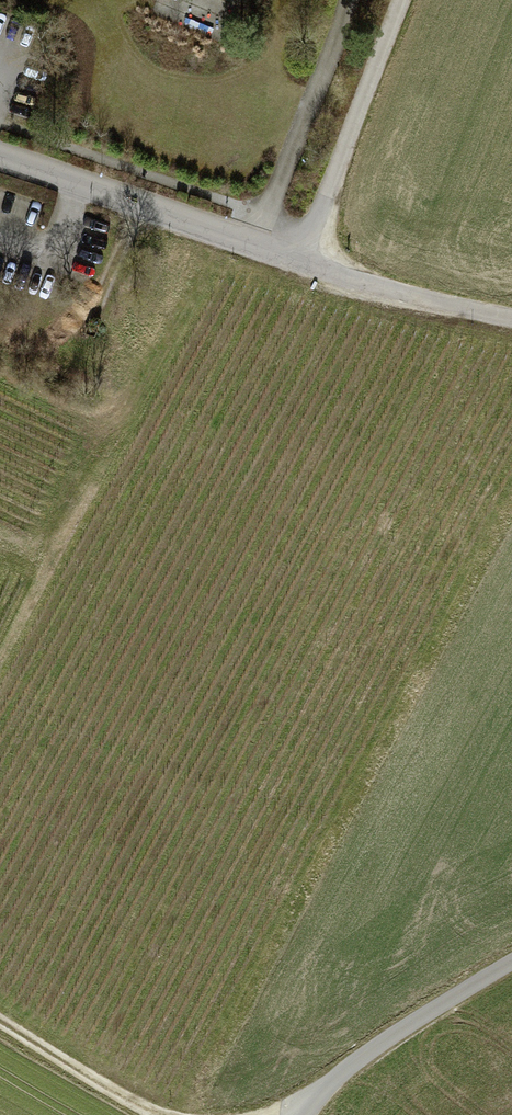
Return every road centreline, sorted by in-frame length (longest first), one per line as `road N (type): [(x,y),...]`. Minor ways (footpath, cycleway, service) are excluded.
road 1 (residential): [(0,157),(298,266)]
road 2 (track): [(300,1114),(320,1087),(511,962)]
road 3 (unclassified): [(298,266),(511,324)]
road 4 (track): [(165,1114),(0,1022)]

